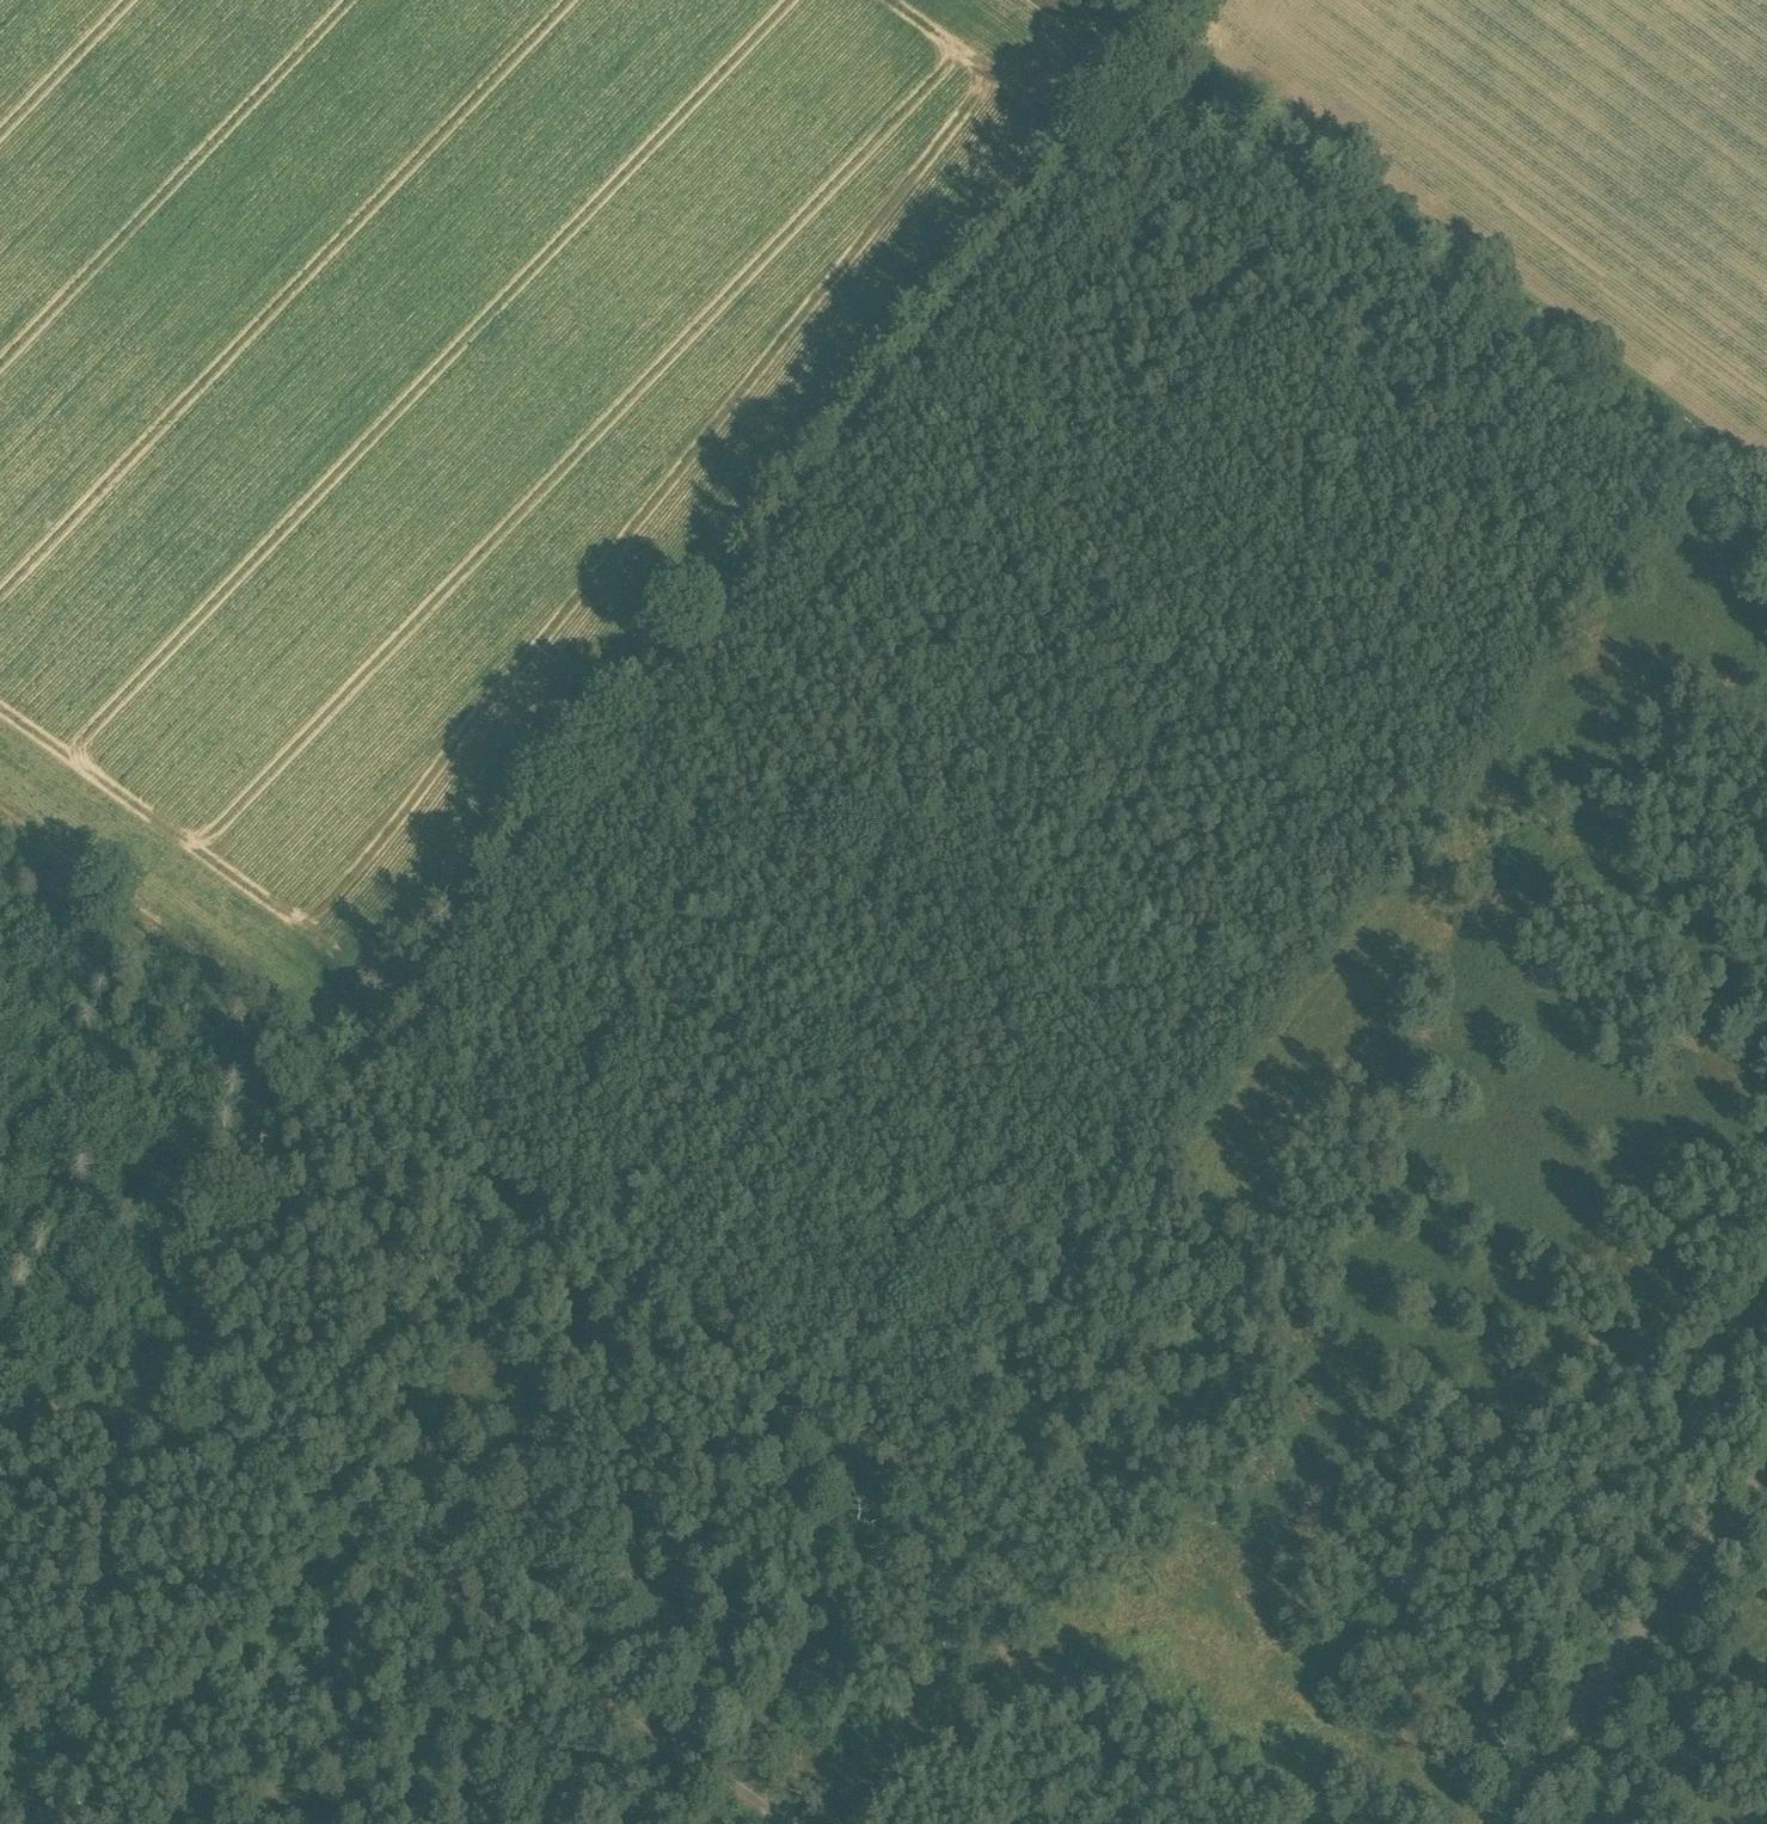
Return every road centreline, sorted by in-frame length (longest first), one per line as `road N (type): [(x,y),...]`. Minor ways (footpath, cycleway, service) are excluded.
road 1 (track): [(0,1427),(113,1415),(212,1446),(303,1496),(783,1823)]
road 2 (track): [(1488,1823),(1766,1466)]
road 3 (track): [(1193,0),(1139,64),(1053,0)]

